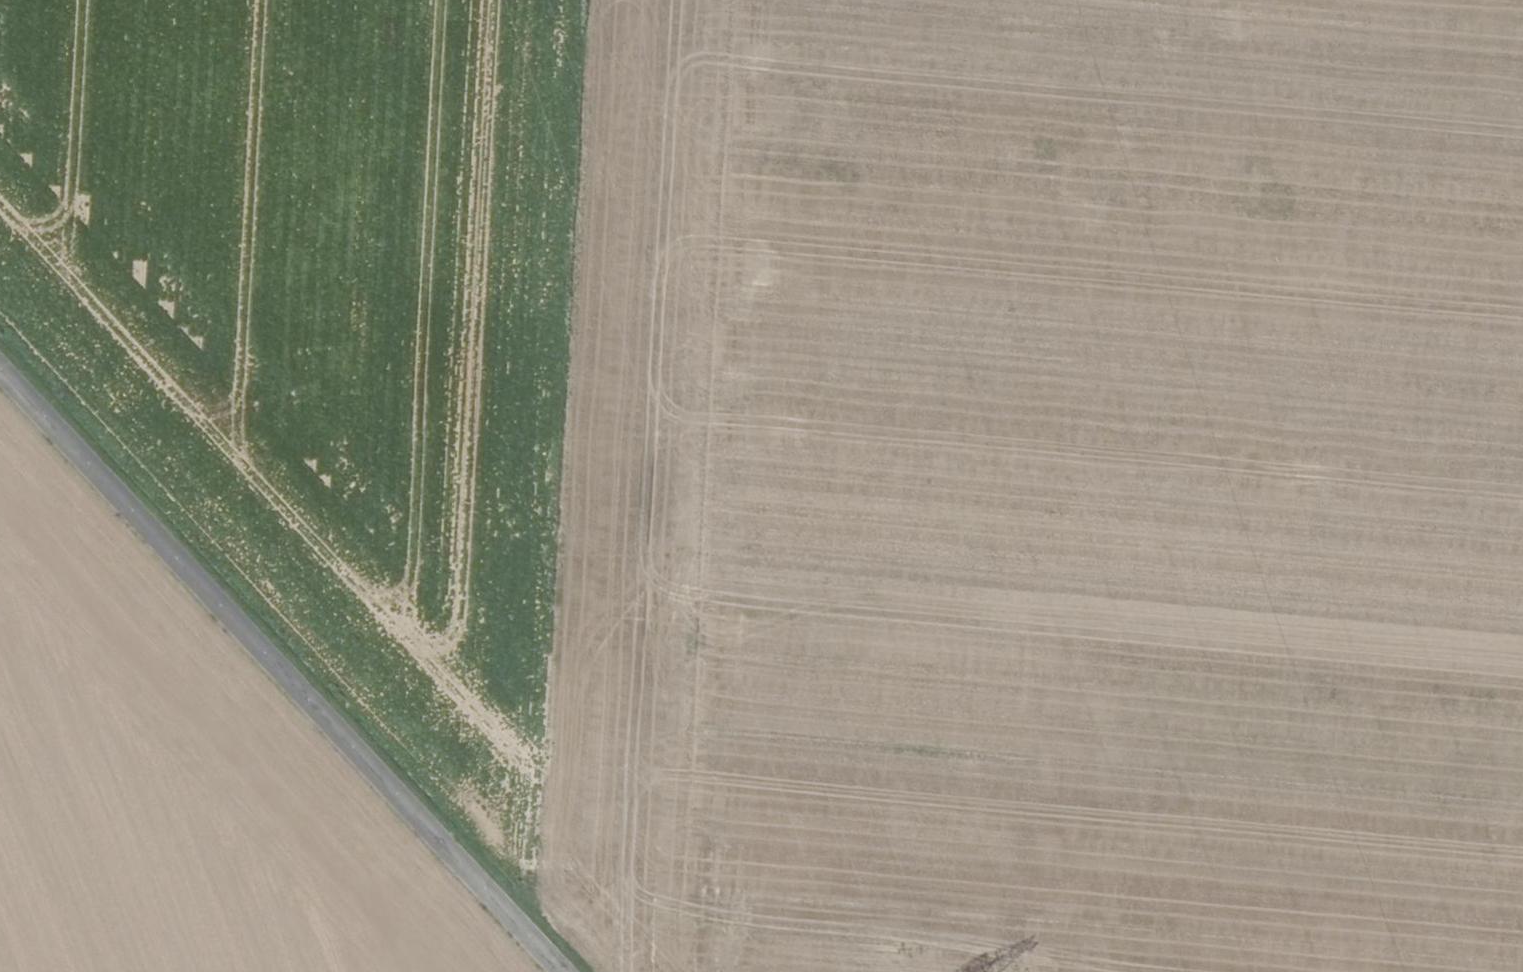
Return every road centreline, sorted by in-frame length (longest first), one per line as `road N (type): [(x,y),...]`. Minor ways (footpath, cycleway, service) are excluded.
road 1 (tertiary): [(572,971),(0,362)]

